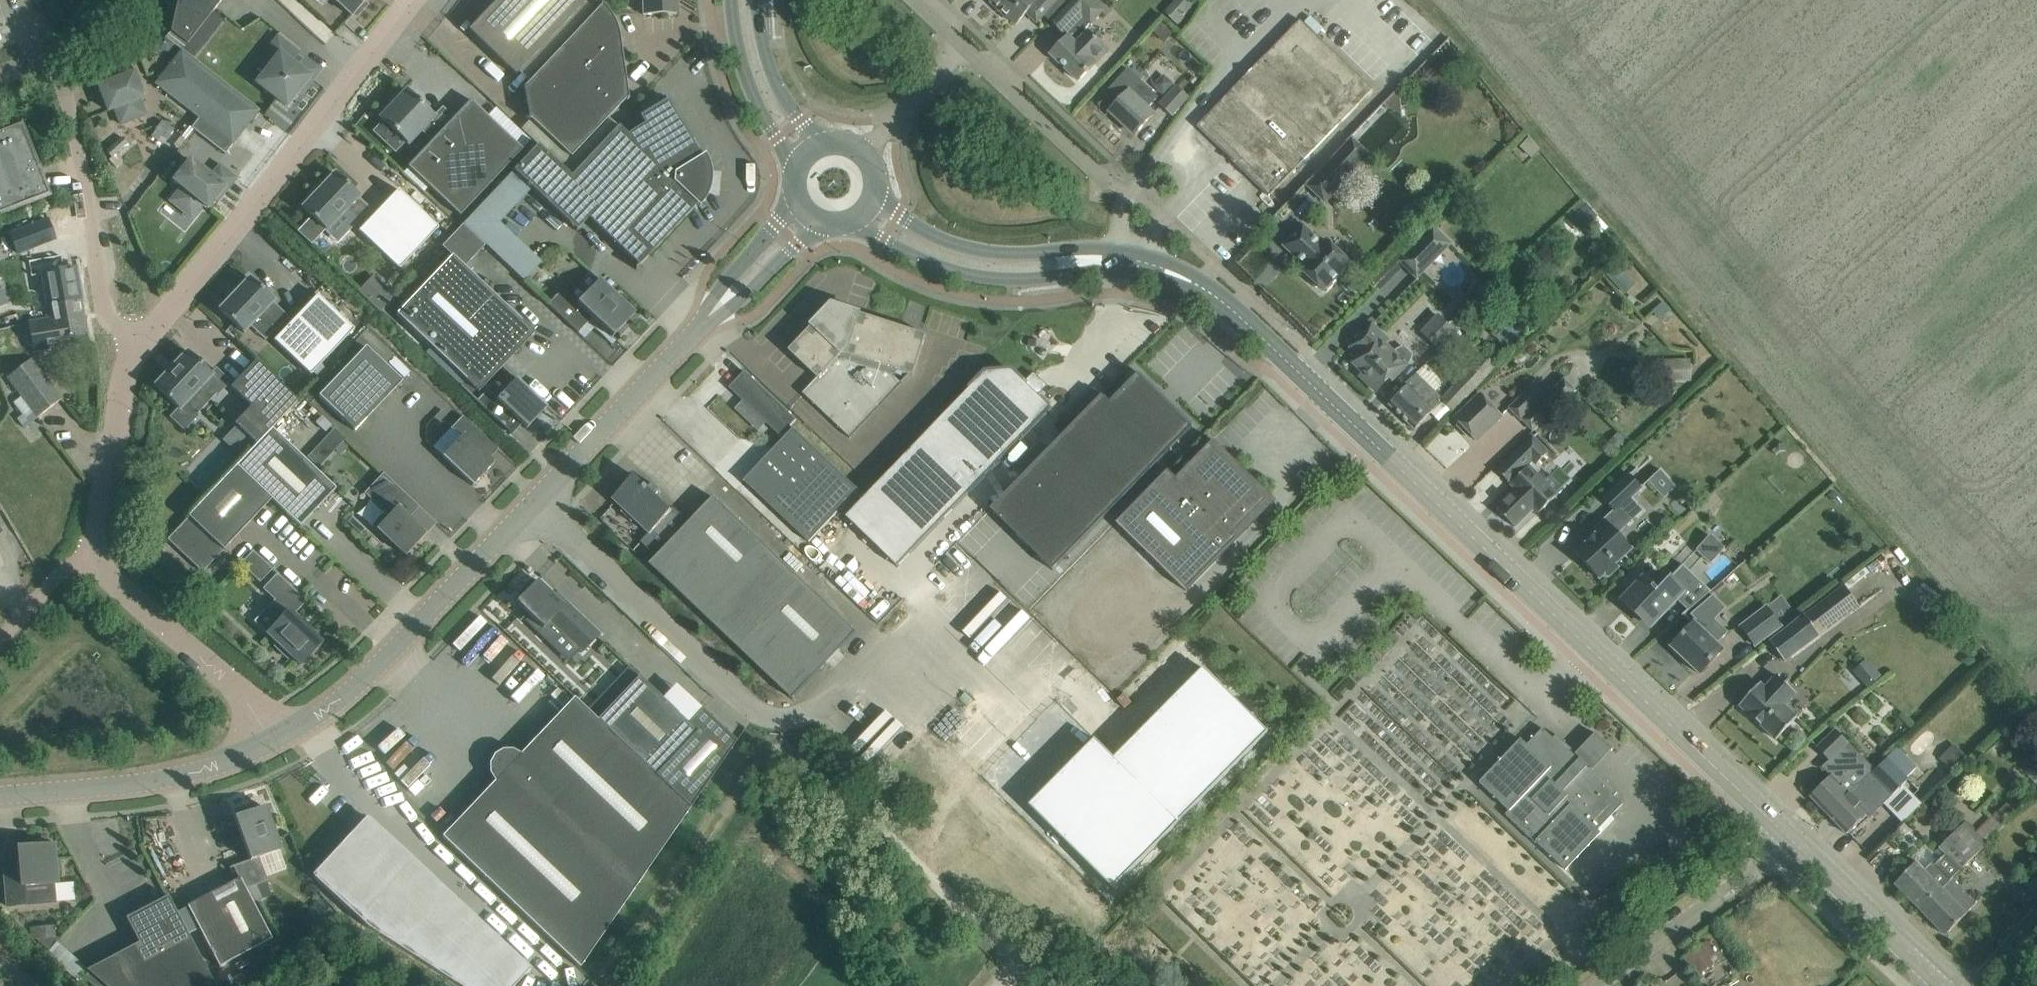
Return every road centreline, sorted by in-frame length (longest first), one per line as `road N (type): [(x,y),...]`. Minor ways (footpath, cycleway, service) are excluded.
road 1 (tertiary): [(1789,839),(1215,295),(1186,277),(1119,261),(971,260),(869,214)]
road 2 (residential): [(140,339),(407,0)]
road 3 (unclassified): [(533,501),(807,215)]
road 4 (residential): [(806,715),(757,711),(533,501)]
road 5 (unclassified): [(280,738),(396,648),(533,501)]
road 6 (unclassified): [(1045,985),(802,754)]
road 7 (unclassified): [(606,985),(758,761),(780,746),(802,754)]
road 8 (residential): [(140,339),(112,321),(98,289),(81,160),(49,51)]
road 9 (unclassified): [(0,797),(192,772),(280,738)]
road 10 (unclassified): [(280,738),(90,548)]
road 11 (unclassified): [(1599,985),(1789,839)]
road 12 (unclassified): [(90,548),(114,410),(140,339)]
road 13 (tertiary): [(1944,985),(1789,839)]
road 14 (residential): [(956,43),(1109,183)]
road 15 (tertiary): [(806,153),(759,67),(747,0)]
road 16 (residential): [(866,150),(956,43)]
road 17 (unclassified): [(0,638),(90,548)]

